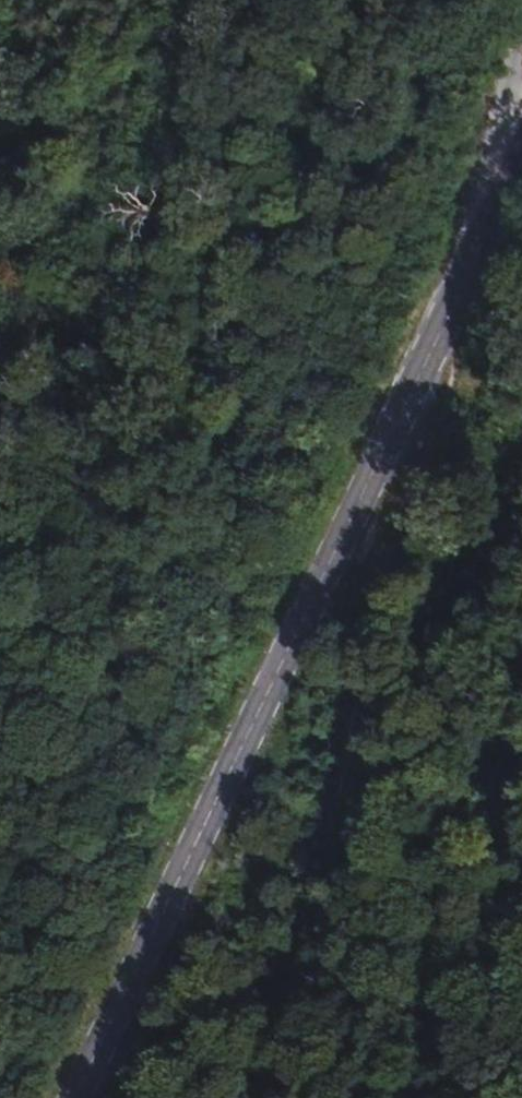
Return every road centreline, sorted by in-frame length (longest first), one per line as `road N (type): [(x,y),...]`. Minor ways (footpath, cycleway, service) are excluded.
road 1 (secondary): [(72,1097),(515,161)]
road 2 (track): [(277,1097),(515,161)]
road 3 (track): [(0,183),(182,0)]
road 4 (unclassified): [(521,33),(502,133),(515,161)]

